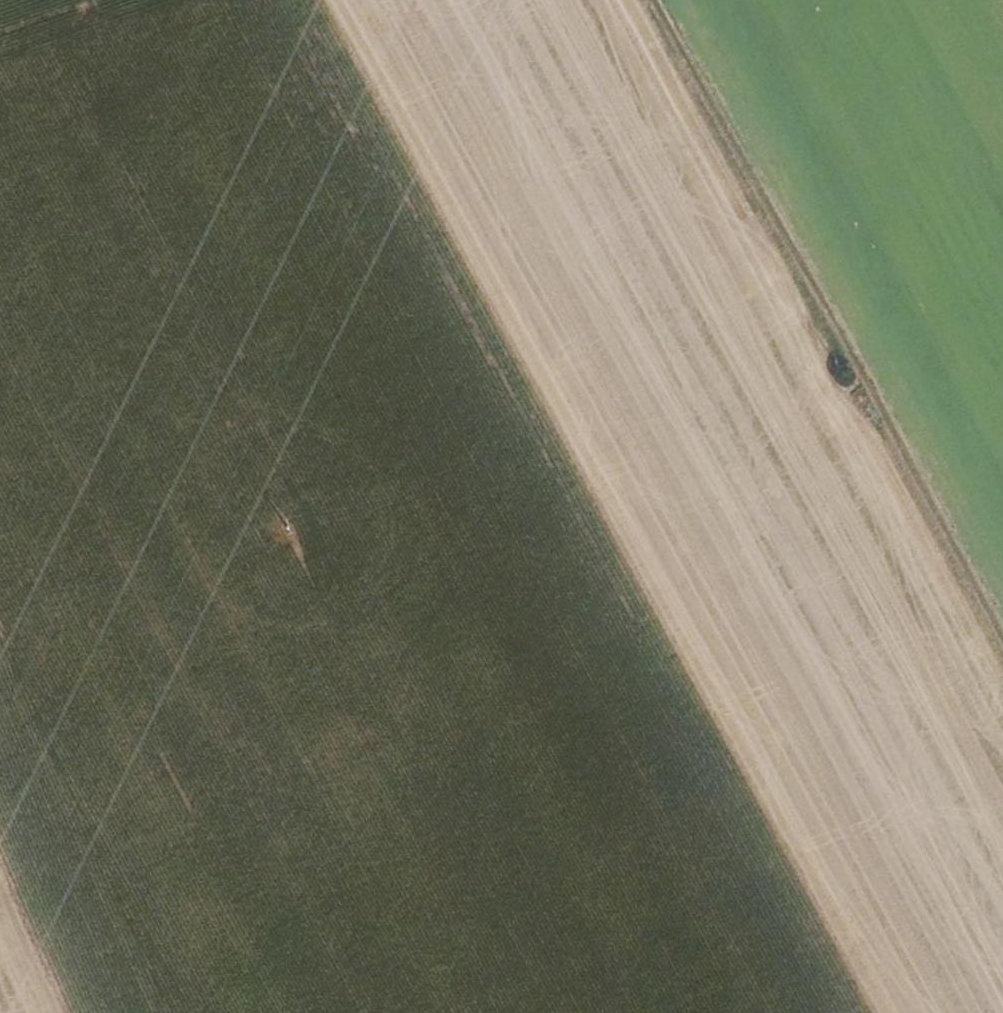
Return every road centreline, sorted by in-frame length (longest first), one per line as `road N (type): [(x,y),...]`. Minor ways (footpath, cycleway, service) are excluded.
road 1 (track): [(650,0),(1002,660)]

